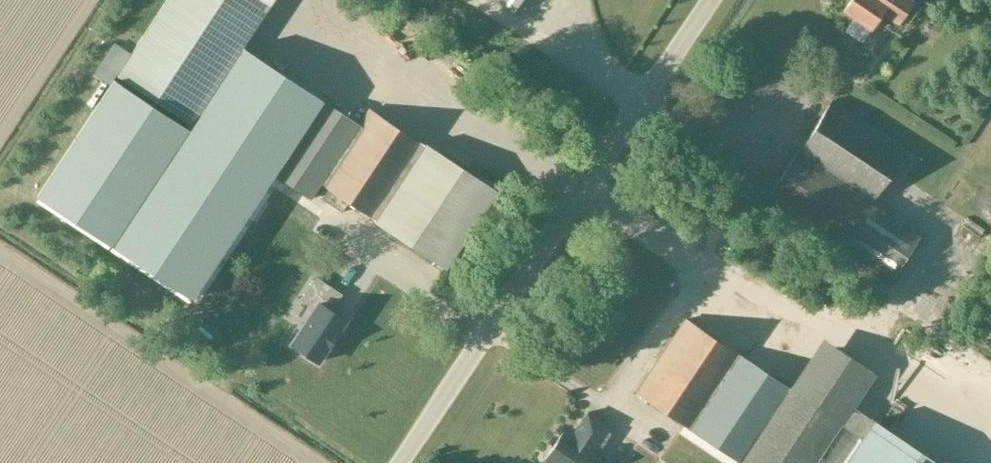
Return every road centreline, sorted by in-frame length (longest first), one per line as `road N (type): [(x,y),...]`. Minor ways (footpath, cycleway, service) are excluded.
road 1 (unclassified): [(400,462),(710,0)]

